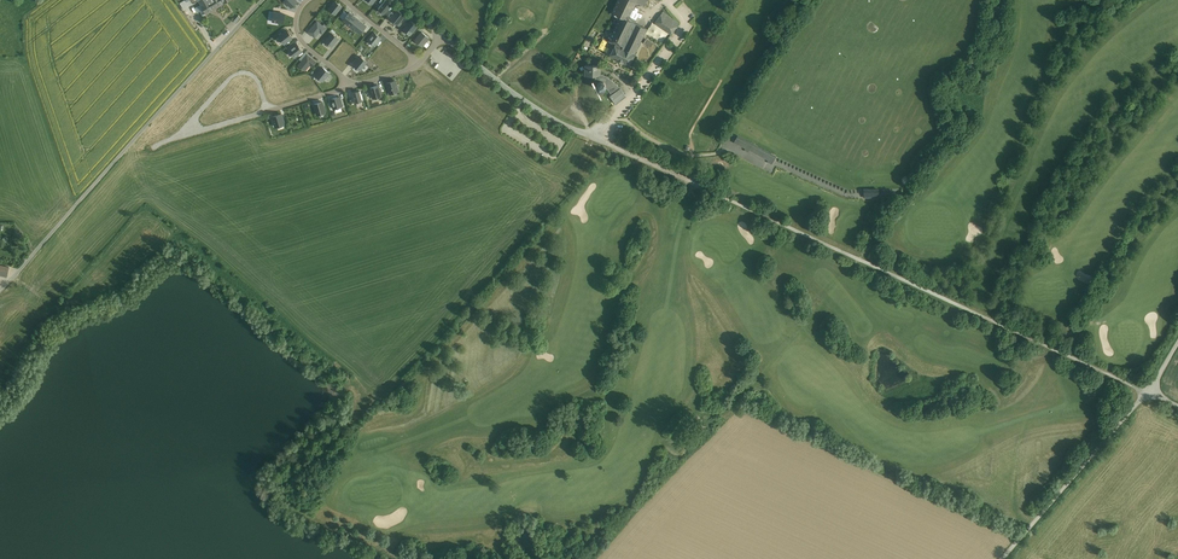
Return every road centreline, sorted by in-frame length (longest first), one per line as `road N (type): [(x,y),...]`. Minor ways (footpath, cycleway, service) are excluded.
road 1 (track): [(1149,393),(617,147)]
road 2 (unclassified): [(0,288),(262,0)]
road 3 (residential): [(1149,393),(1003,558)]
road 4 (unclassified): [(617,147),(557,122),(443,37)]

